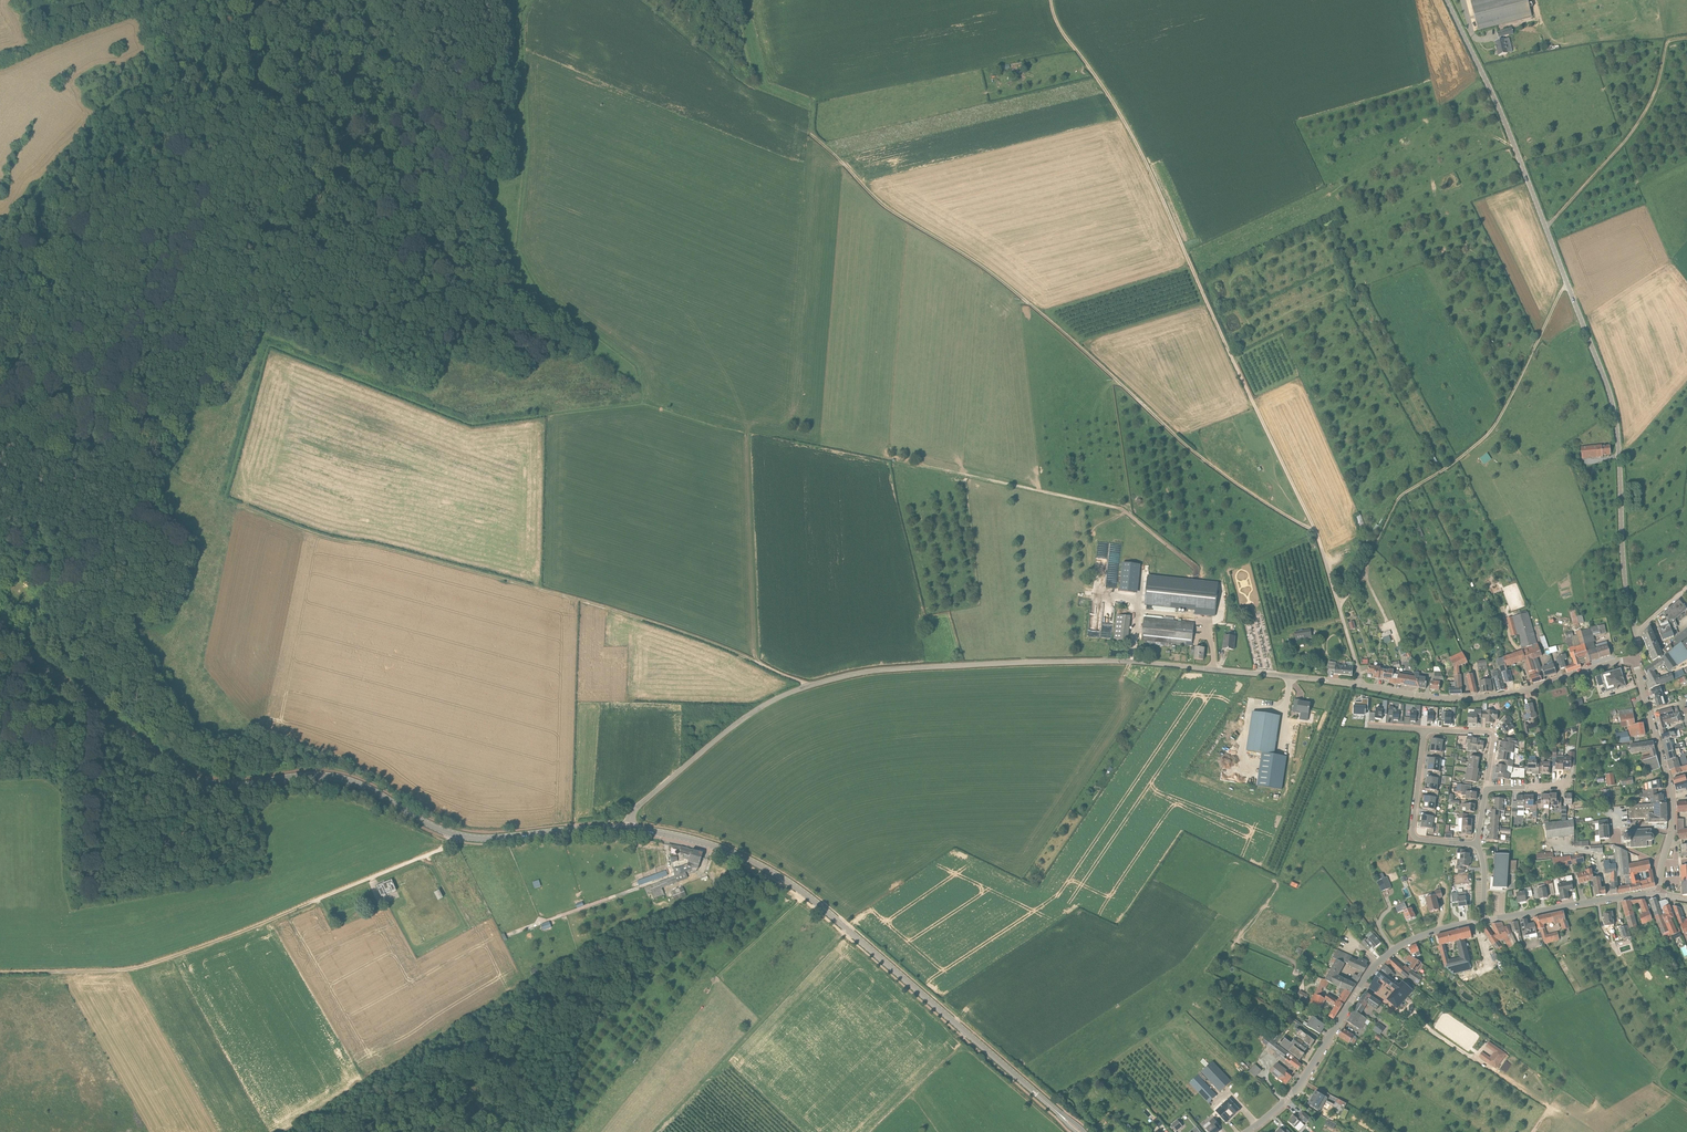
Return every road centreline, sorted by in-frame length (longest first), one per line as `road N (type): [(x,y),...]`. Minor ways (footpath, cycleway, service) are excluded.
road 1 (track): [(0,255),(227,79),(253,97),(397,282),(401,299),(387,307),(277,268),(258,289),(222,359),(153,425),(148,441)]
road 2 (unclassified): [(630,829),(636,807),(745,717),(851,674),(1127,661),(1322,679)]
road 3 (unclassified): [(1635,630),(1609,391),(1507,126),(1447,0)]
road 4 (track): [(811,112),(817,140),(881,201),(1004,282),(1220,472),(1315,530)]
road 5 (track): [(225,499),(336,540),(651,622),(810,686)]
road 6 (track): [(1315,530),(1138,147),(1056,24),(1051,0)]
road 7 (secondary): [(1080,1131),(789,882),(710,844),(630,829)]
road 8 (secondary): [(453,834),(342,779),(223,786),(180,774),(0,629)]
road 9 (track): [(443,848),(139,967),(0,973)]
road 10 (track): [(1339,609),(1398,498),(1493,428),(1567,283)]
road 11 (unclassified): [(1246,1131),(1293,1092),(1382,958),(1414,938),(1483,920)]
road 12 (residential): [(1361,685),(1487,696),(1636,659)]
road 13 (track): [(1546,228),(1642,118),(1667,43),(1686,38)]
road 14 (residential): [(1662,864),(1672,796),(1636,659)]
road 15 (track): [(0,332),(151,444),(158,464)]
road 16 (unclassified): [(1483,920),(1659,894)]
road 17 (secondary): [(630,829),(453,834)]
road 18 (residential): [(1425,729),(1413,835),(1476,843)]
road 19 (residential): [(1485,789),(1492,733),(1425,729)]

